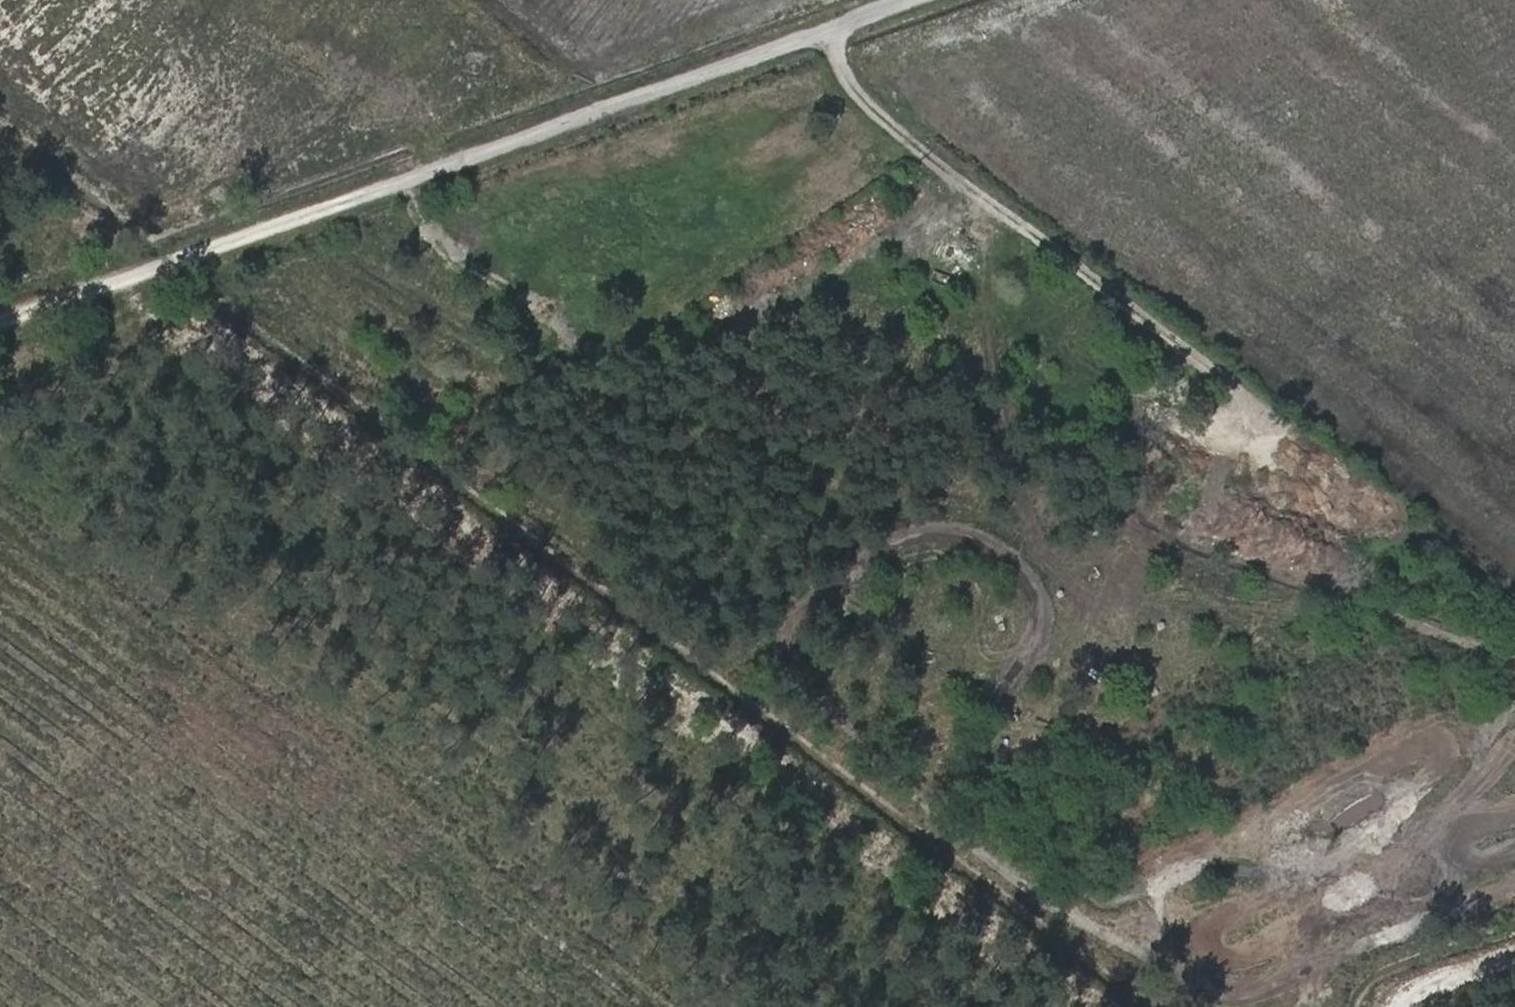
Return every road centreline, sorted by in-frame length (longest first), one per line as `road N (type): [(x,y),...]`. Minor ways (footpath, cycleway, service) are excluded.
road 1 (track): [(0,323),(916,0)]

